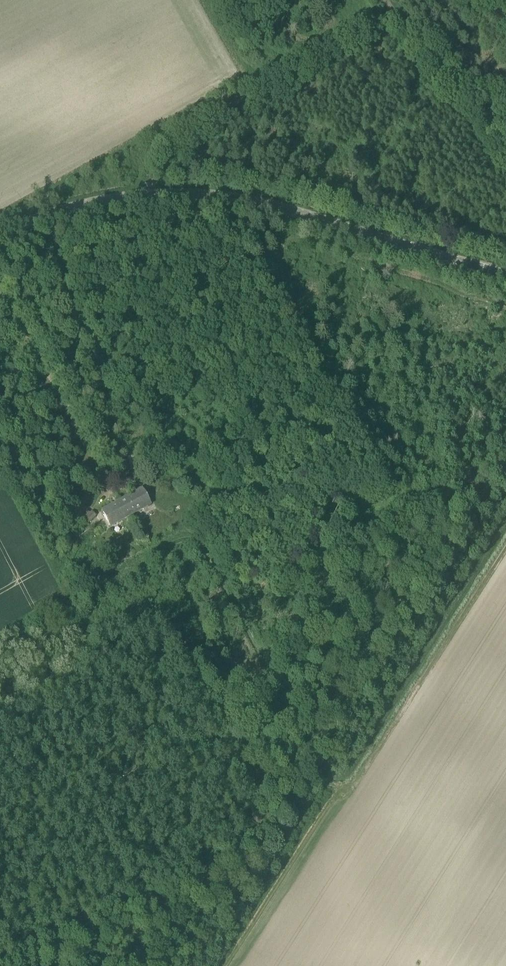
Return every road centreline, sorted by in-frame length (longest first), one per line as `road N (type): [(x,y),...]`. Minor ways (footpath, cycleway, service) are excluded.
road 1 (unclassified): [(505,272),(309,210),(199,193),(111,196),(0,232)]
road 2 (track): [(151,194),(155,149),(167,137),(373,16),(376,0)]

